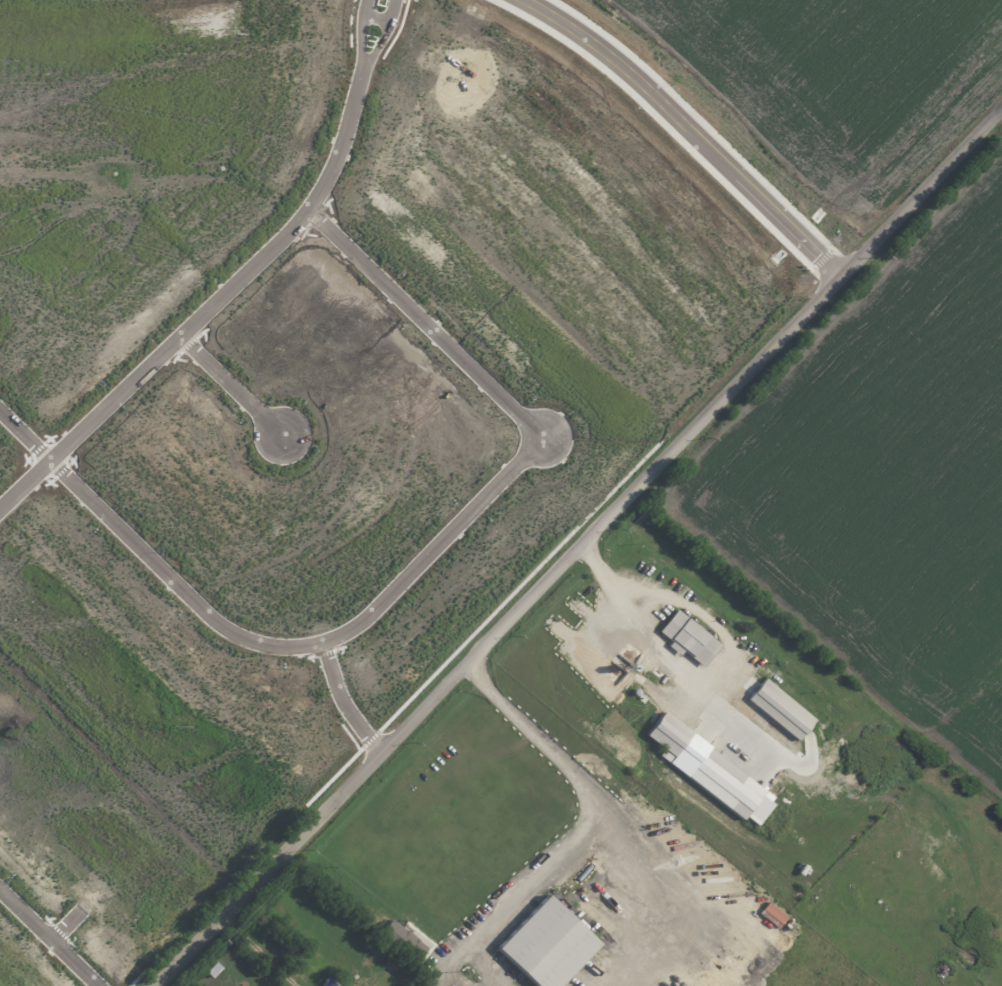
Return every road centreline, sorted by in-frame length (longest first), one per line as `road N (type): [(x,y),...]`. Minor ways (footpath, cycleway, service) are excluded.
road 1 (tertiary): [(161,985),(1001,115)]
road 2 (residential): [(0,509),(287,234),(322,191),(364,68)]
road 3 (tertiary): [(514,0),(591,47),(842,288)]
road 4 (residential): [(0,412),(226,628),(279,647),(324,643)]
road 5 (residential): [(543,437),(308,208)]
road 6 (residential): [(324,643),(372,613),(543,437)]
road 7 (residential): [(181,335),(282,435)]
road 8 (residential): [(99,985),(0,891)]
road 9 (residential): [(387,755),(351,716),(324,643)]

